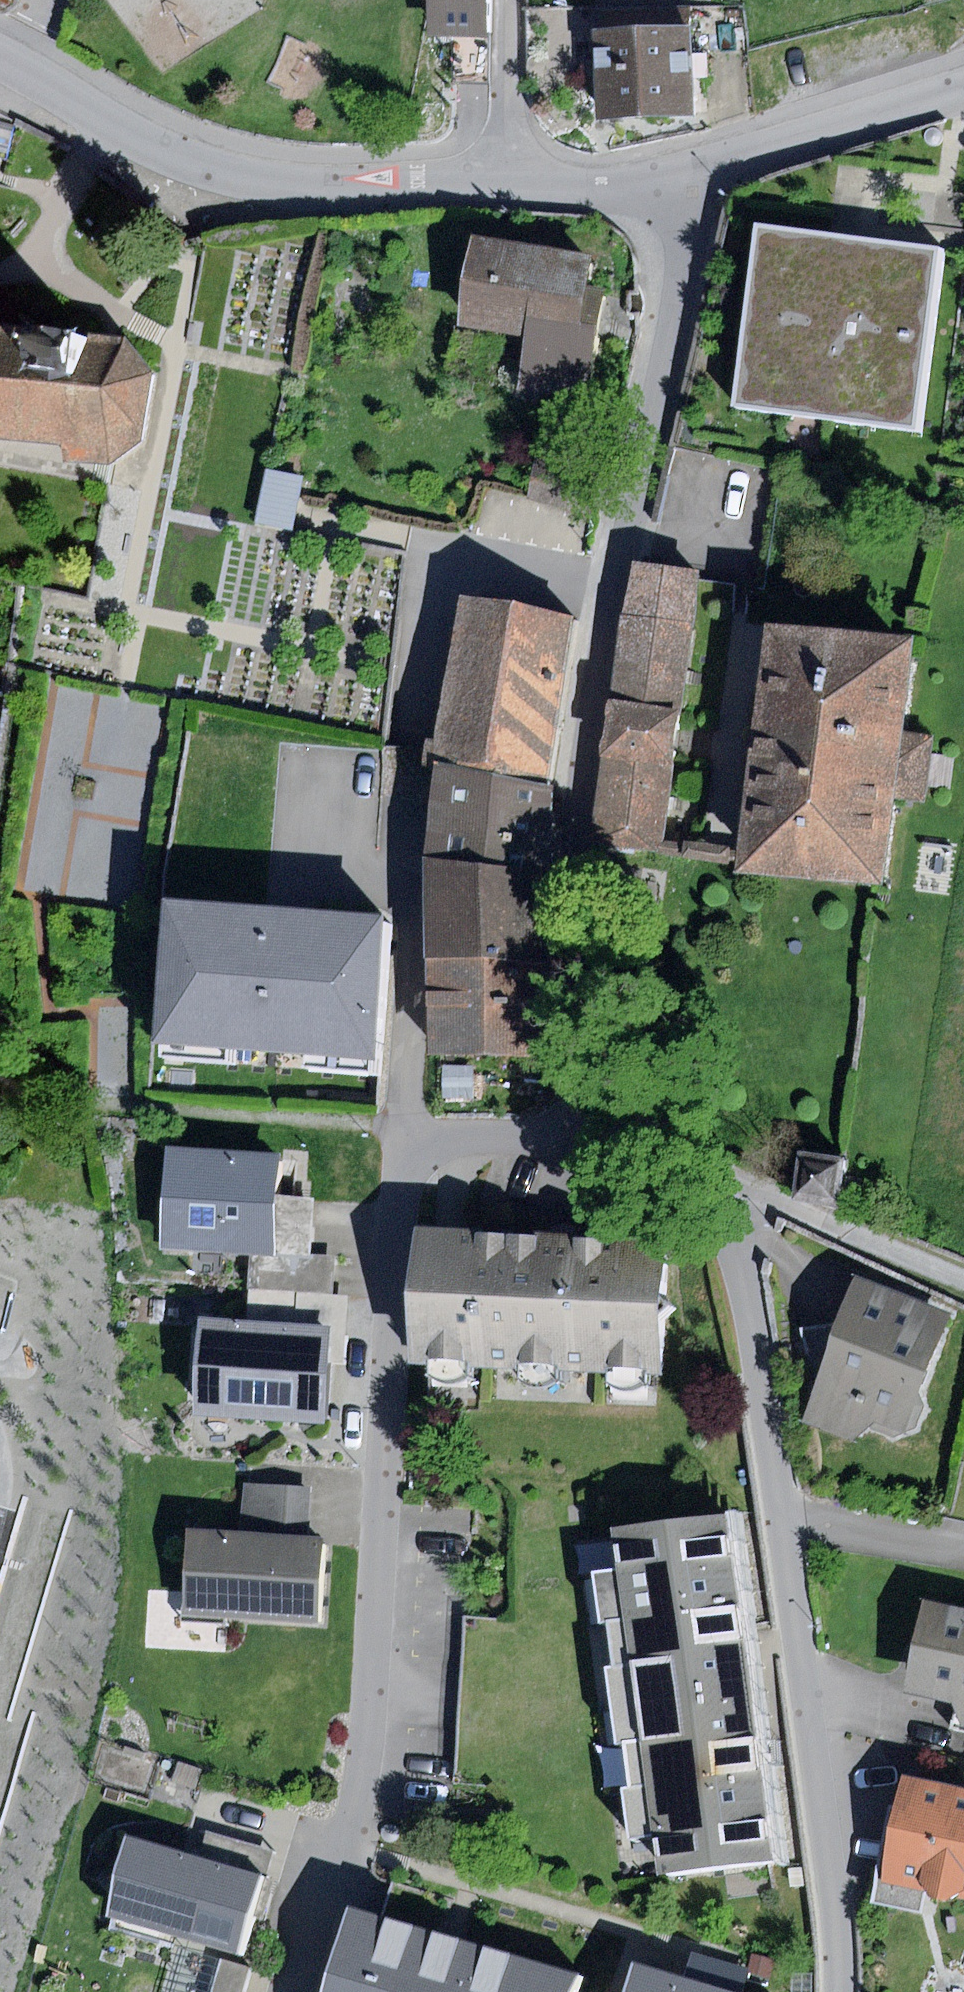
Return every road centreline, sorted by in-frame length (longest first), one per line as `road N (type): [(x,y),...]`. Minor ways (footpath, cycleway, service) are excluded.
road 1 (residential): [(597,1108),(559,1130),(409,1139),(392,1291),(368,1751),(297,1991)]
road 2 (residential): [(597,1108),(581,967),(585,759),(609,592),(704,158)]
road 3 (residential): [(839,1991),(796,1522),(722,1181)]
road 4 (residential): [(0,54),(108,121),(209,165),(307,184),(615,174),(704,158)]
road 5 (residential): [(704,158),(963,83)]
road 6 (residential): [(722,1181),(963,1280)]
road 7 (residential): [(722,1181),(597,1108)]

